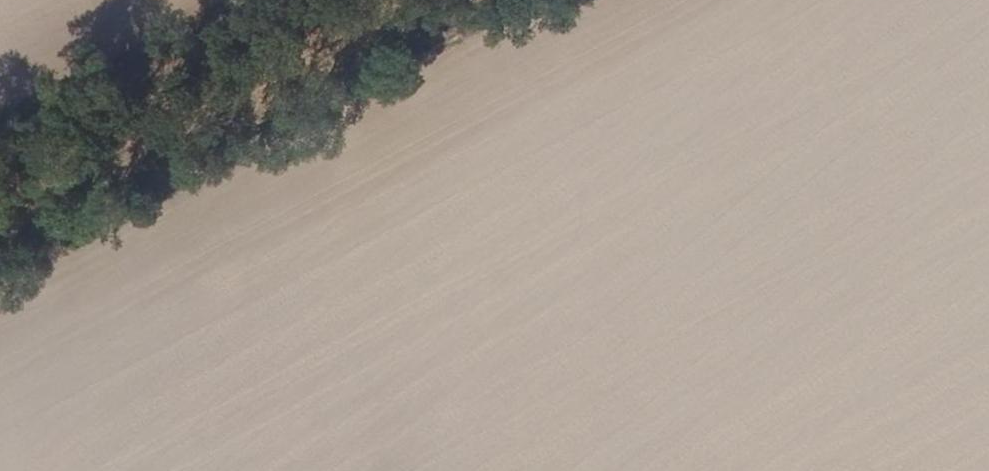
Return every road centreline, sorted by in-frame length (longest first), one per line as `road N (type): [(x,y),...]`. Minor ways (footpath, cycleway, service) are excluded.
road 1 (track): [(0,213),(411,0)]

